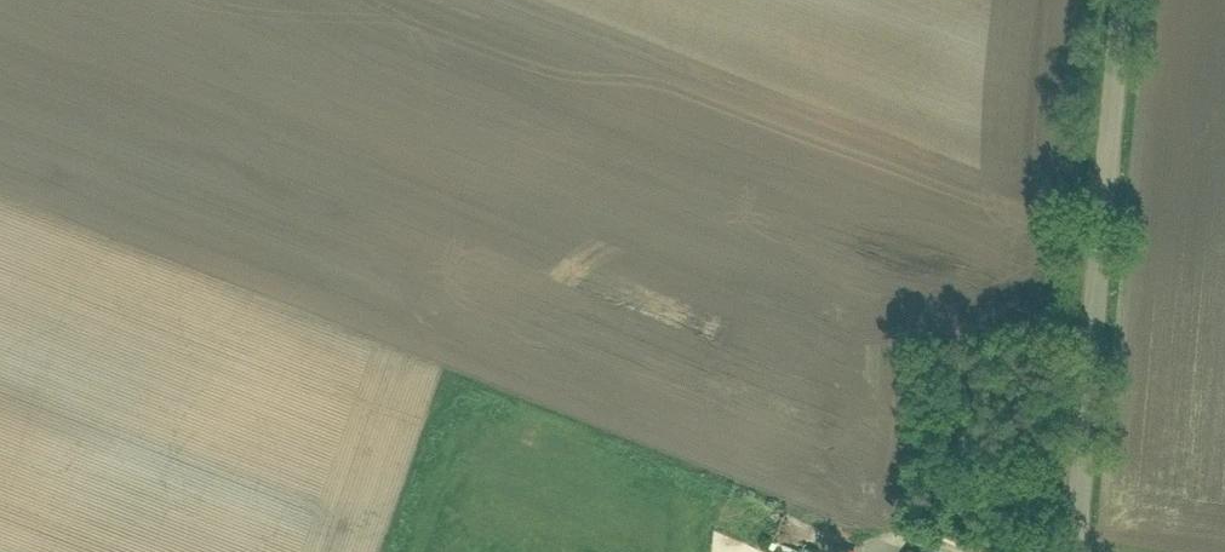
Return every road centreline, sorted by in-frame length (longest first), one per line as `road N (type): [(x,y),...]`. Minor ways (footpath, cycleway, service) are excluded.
road 1 (unclassified): [(1121,0),(1075,551)]

